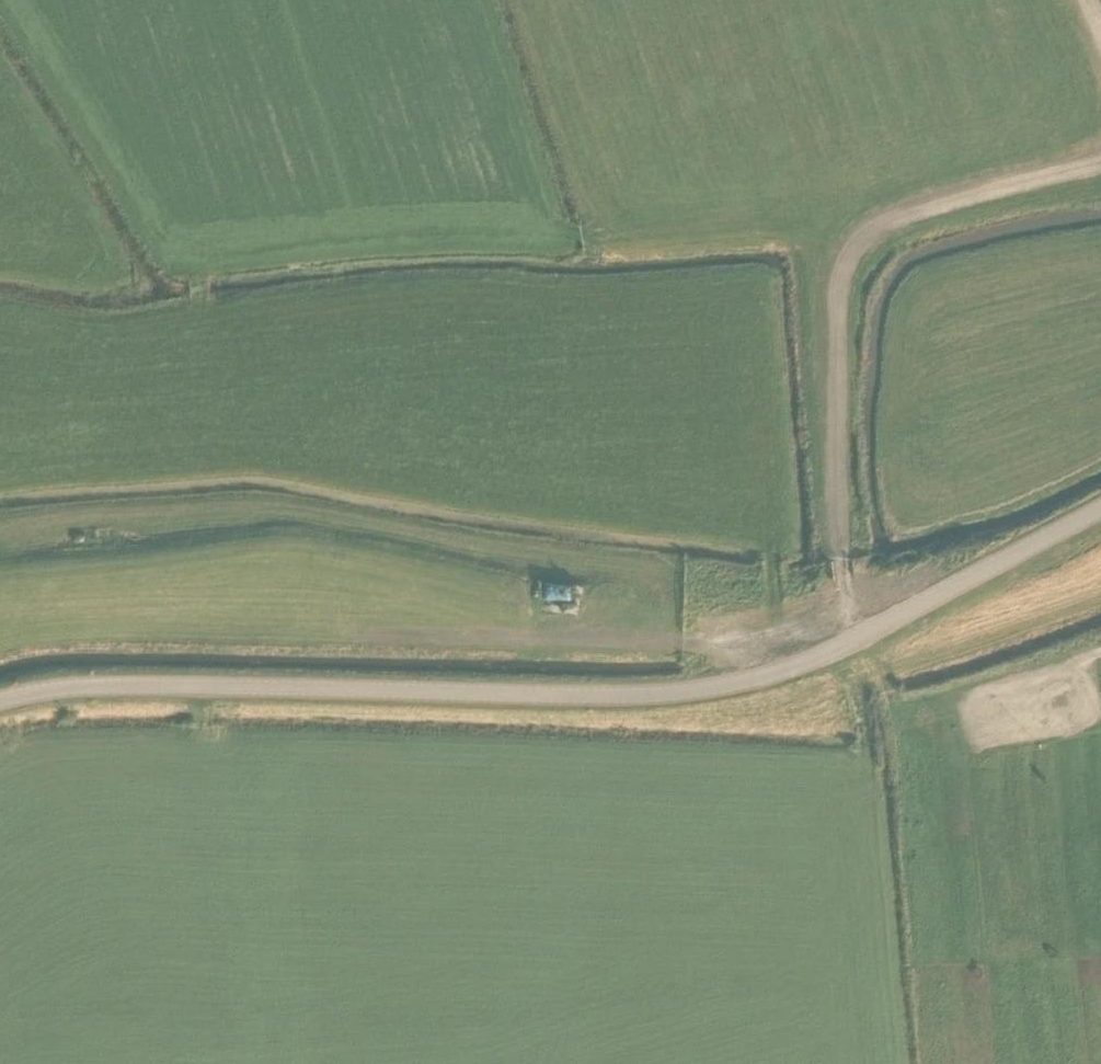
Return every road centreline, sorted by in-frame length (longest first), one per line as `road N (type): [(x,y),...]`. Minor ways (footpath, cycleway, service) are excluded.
road 1 (tertiary): [(0,700),(96,685),(588,695),(709,688),(803,662),(1100,508)]

